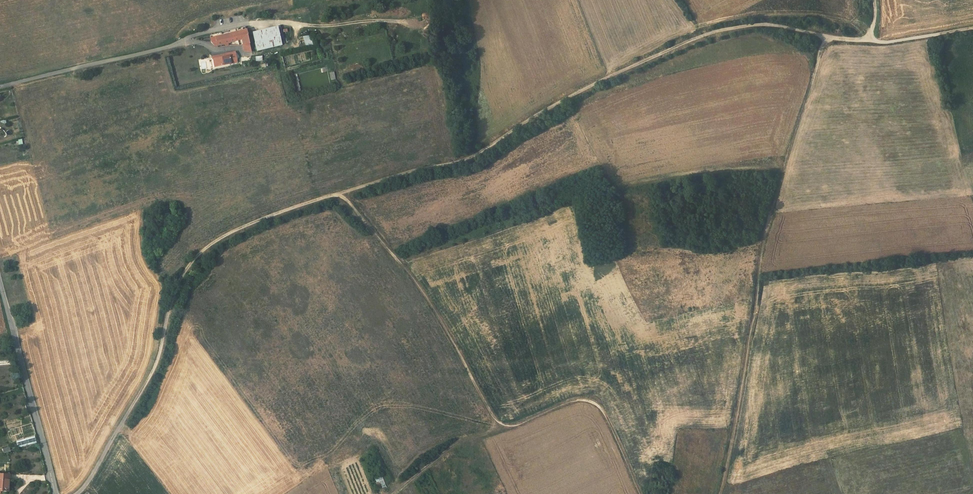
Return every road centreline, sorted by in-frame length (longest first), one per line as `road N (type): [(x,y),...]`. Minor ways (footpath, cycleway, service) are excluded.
road 1 (track): [(972,27),(891,41),(757,24),(721,30),(598,78),(469,159),(272,215),(218,242),(173,291),(152,370),(76,493)]
road 2 (track): [(336,194),(438,317),(501,427),(589,401),(601,411),(637,493)]
road 3 (track): [(826,37),(757,258),(718,493)]
road 4 (unclassified): [(0,290),(54,493)]
road 5 (residential): [(184,41),(0,84)]
road 6 (track): [(501,427),(448,447),(391,493)]

